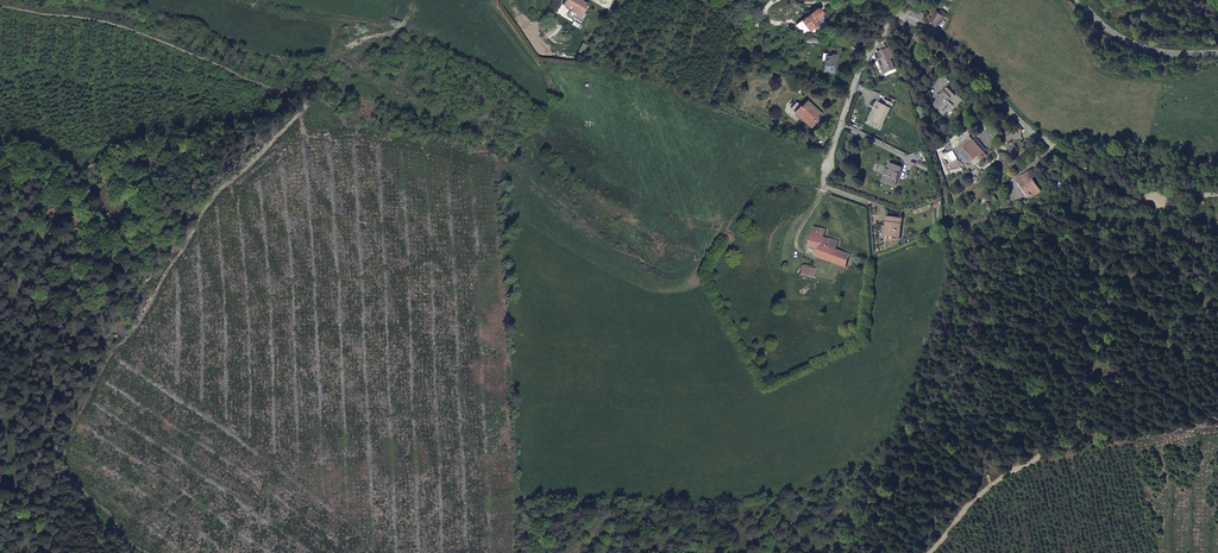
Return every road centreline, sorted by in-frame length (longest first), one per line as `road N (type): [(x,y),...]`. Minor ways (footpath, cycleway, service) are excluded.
road 1 (track): [(0,177),(101,142),(231,113),(270,89),(110,23),(0,6)]
road 2 (unclassified): [(870,0),(954,45),(1005,105),(1113,189),(1217,233)]
road 3 (track): [(927,552),(1179,328),(1217,310)]
road 4 (unclassified): [(1077,0),(1135,46),(1217,52)]

